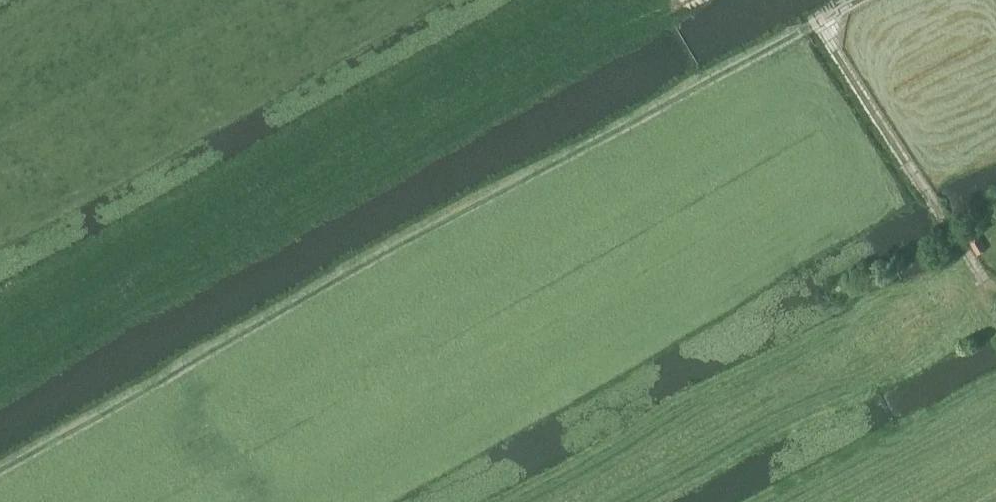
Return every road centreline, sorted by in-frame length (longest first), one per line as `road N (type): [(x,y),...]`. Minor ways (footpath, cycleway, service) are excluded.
road 1 (track): [(856,0),(0,468)]
road 2 (track): [(553,0),(0,312)]

